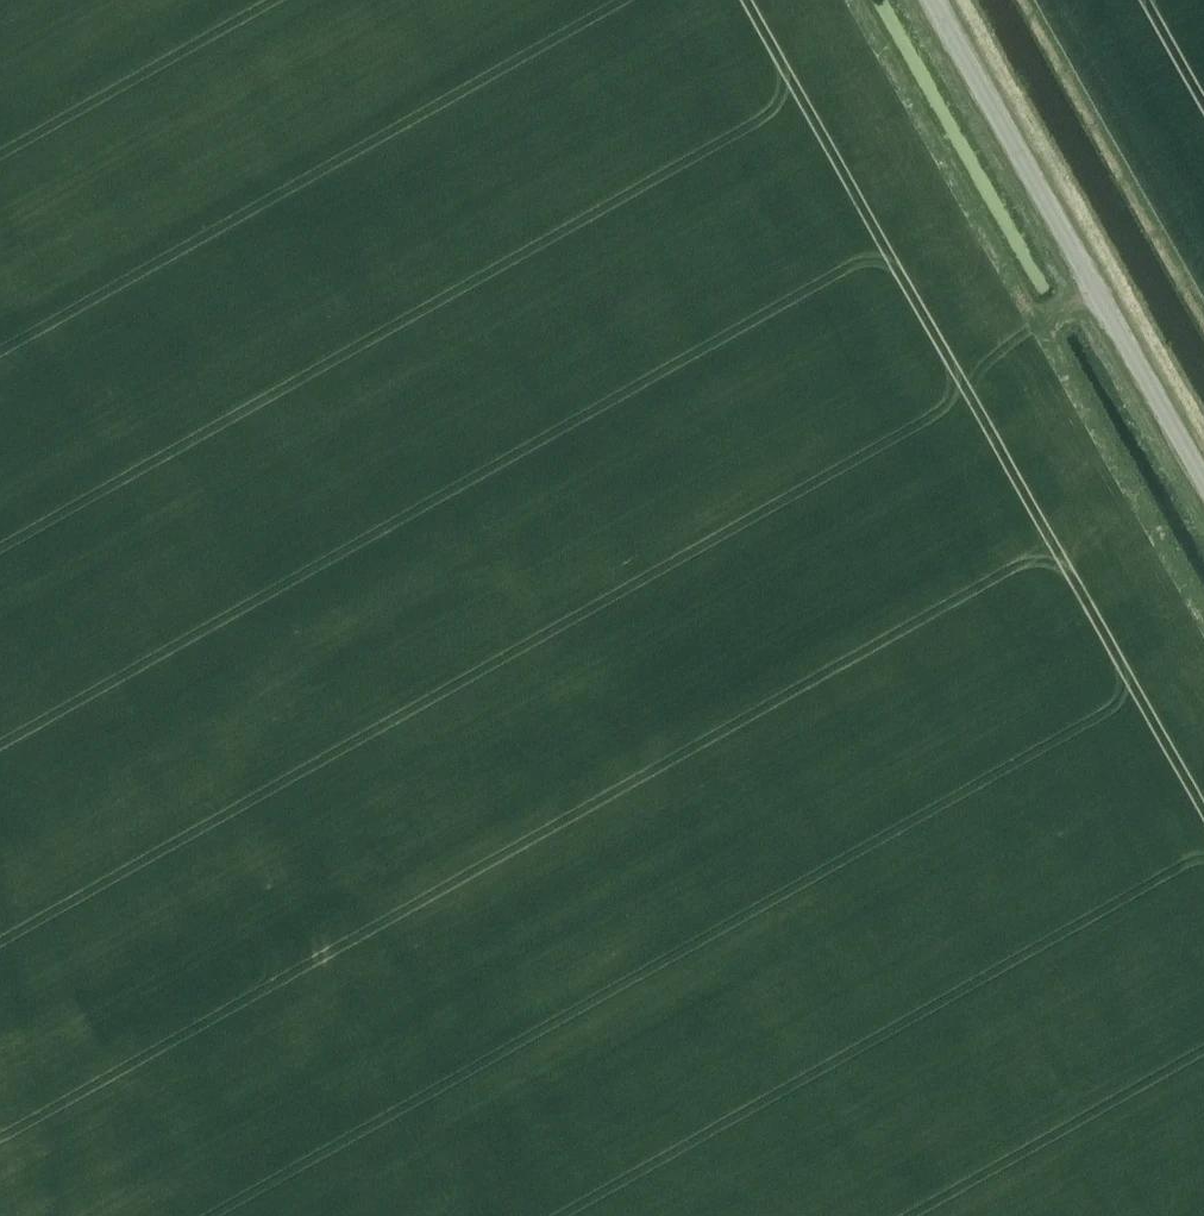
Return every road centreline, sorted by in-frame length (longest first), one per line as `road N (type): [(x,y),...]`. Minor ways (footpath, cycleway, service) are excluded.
road 1 (unclassified): [(1203,462),(940,0)]

